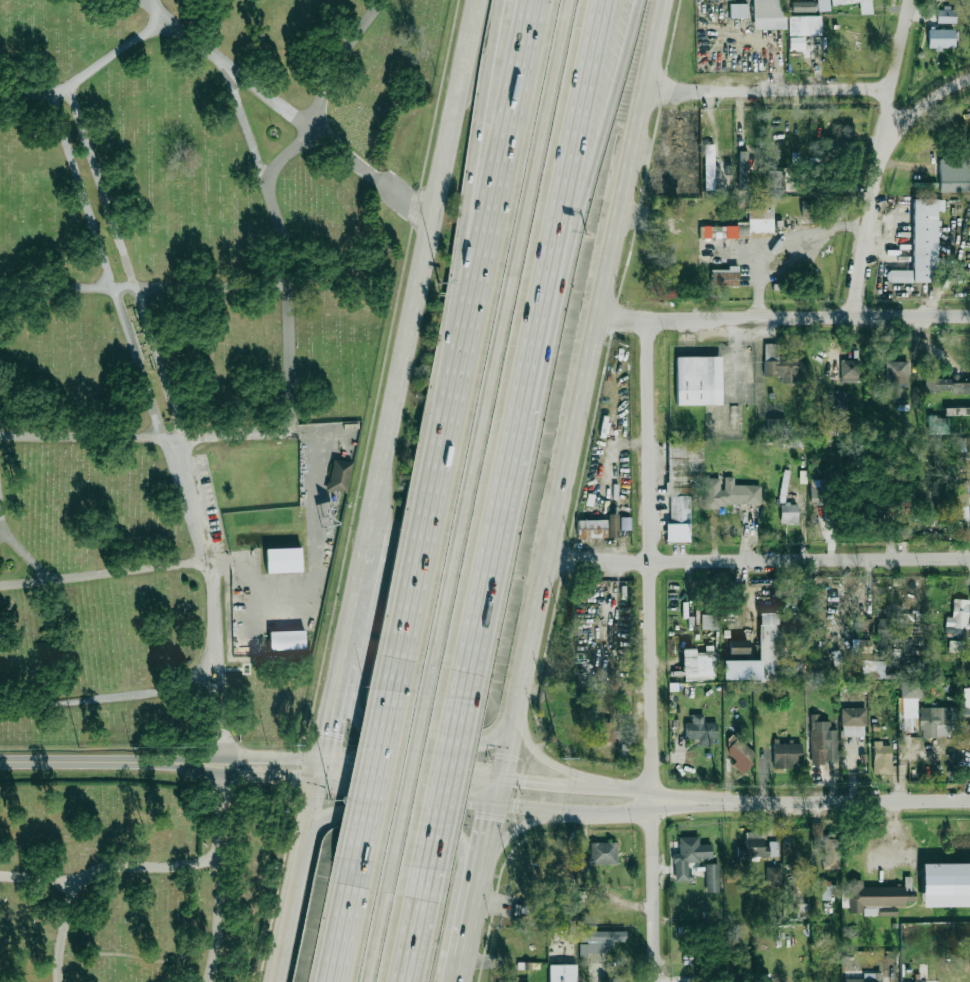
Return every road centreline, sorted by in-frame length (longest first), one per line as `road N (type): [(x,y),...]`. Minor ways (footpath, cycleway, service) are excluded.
road 1 (primary): [(493,800),(664,0)]
road 2 (motorway): [(427,694),(578,0)]
road 3 (residential): [(654,981),(646,323)]
road 4 (motorway): [(504,510),(636,0)]
road 5 (motorway): [(504,510),(606,0)]
road 6 (primary): [(478,0),(382,469)]
road 7 (motorway): [(531,0),(447,454)]
road 8 (motorway): [(500,0),(449,330),(447,454)]
road 9 (residential): [(548,566),(969,559)]
road 10 (residential): [(969,319),(601,324)]
road 11 (residential): [(855,320),(882,135),(915,0)]
road 12 (tertiary): [(653,798),(969,800)]
road 13 (secondary): [(238,777),(493,800)]
road 14 (residential): [(895,89),(644,93)]
road 15 (motorway): [(447,454),(393,691)]
road 16 (primary): [(322,760),(276,981)]
road 17 (trunk): [(480,869),(446,827),(348,813),(324,820),(304,844)]
road 18 (trunk): [(334,702),(378,731),(439,741),(479,742),(518,707)]
road 19 (motorway): [(460,697),(504,510)]
road 20 (secondary): [(500,777),(322,760)]
road 21 (motorway): [(390,864),(427,694)]
road 22 (motorway): [(393,691),(357,861)]
road 23 (motorway): [(425,867),(460,697)]
road 24 (secondary): [(0,764),(169,764)]
road 25 (tertiary): [(493,800),(562,812),(635,812),(653,798)]
road 26 (secondary): [(322,760),(222,756),(169,764)]
road 27 (motorway): [(357,861),(328,981)]
road 28 (motorway): [(361,981),(390,864)]

